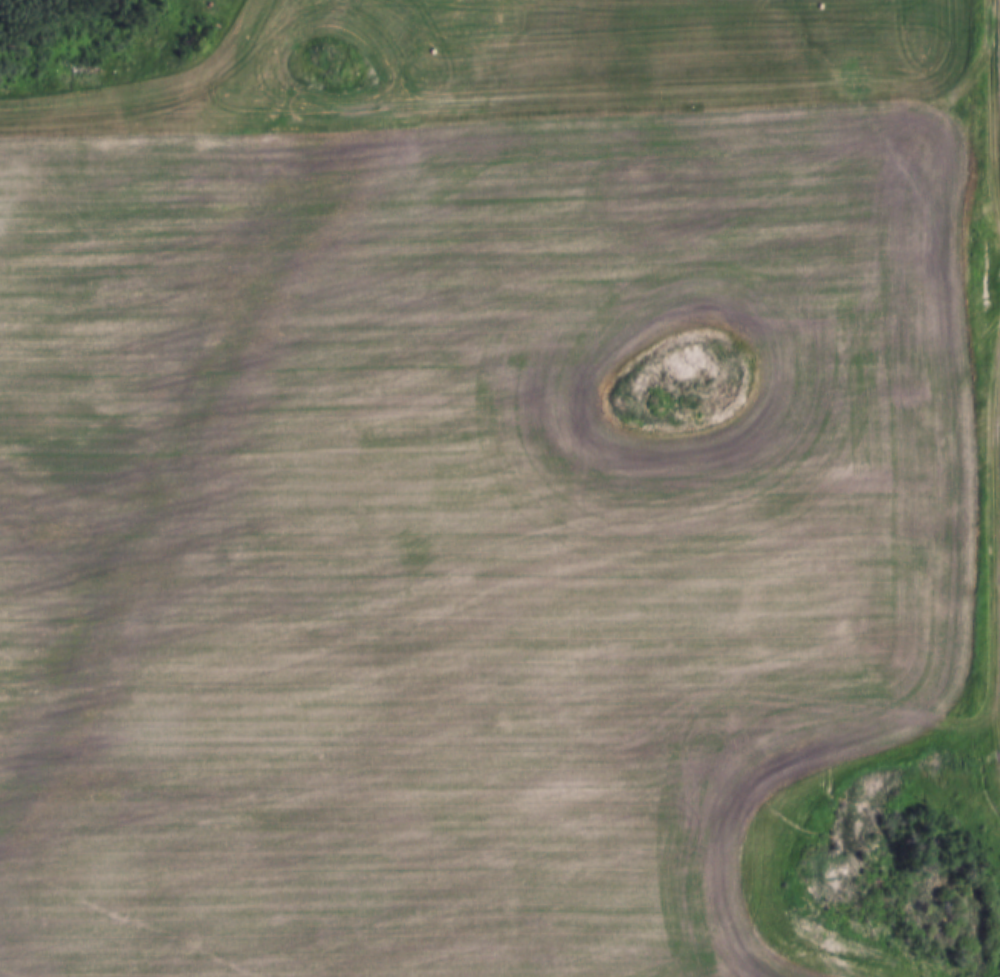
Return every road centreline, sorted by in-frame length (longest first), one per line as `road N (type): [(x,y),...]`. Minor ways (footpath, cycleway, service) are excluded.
road 1 (track): [(999,374),(993,0)]

